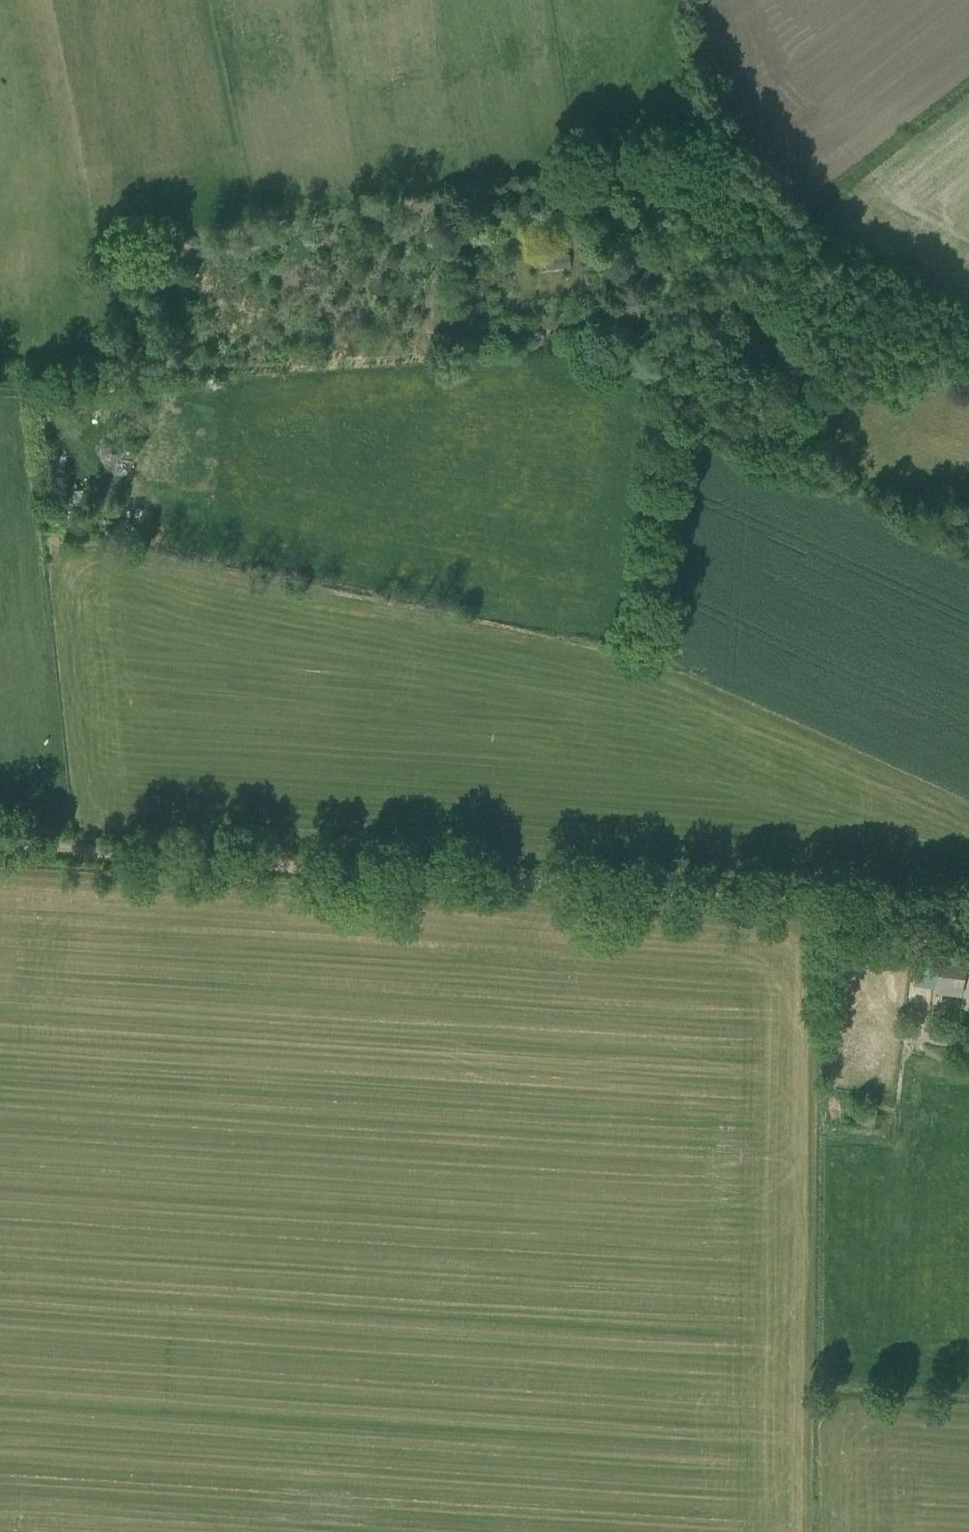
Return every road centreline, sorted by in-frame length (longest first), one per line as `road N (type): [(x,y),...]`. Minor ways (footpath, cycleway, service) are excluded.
road 1 (track): [(968,926),(0,846)]

